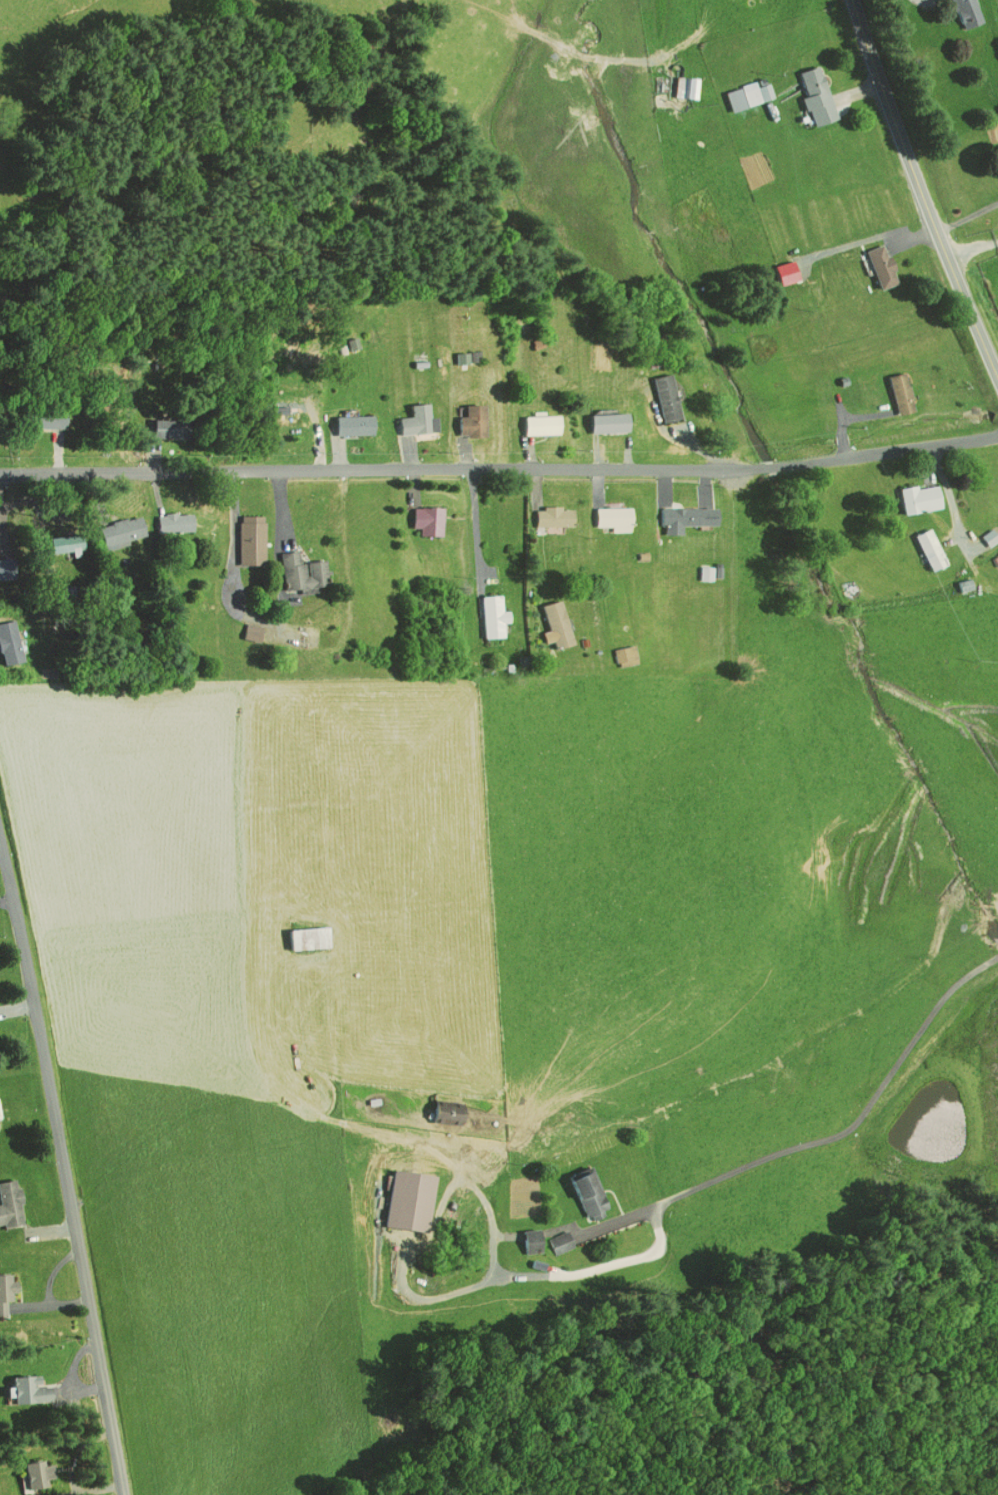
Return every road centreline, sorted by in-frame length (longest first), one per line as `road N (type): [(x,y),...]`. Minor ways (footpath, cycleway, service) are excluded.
road 1 (residential): [(0,476),(748,470),(997,438)]
road 2 (residential): [(124,1494),(0,840)]
road 3 (secondary): [(997,379),(854,0)]

